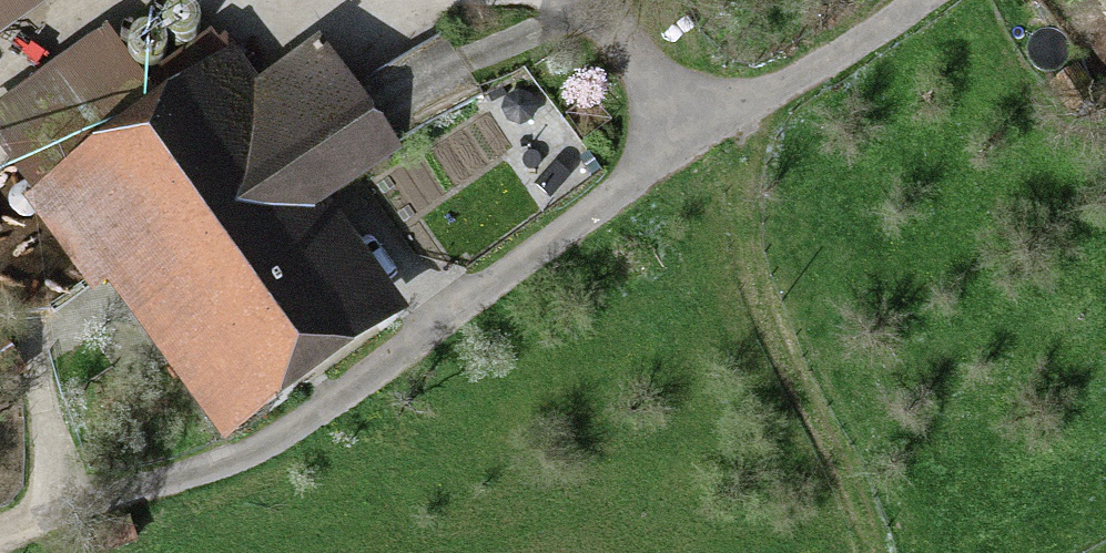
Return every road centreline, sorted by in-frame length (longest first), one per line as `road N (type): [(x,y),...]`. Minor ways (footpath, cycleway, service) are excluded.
road 1 (unclassified): [(66,510),(237,457),(917,0)]
road 2 (track): [(561,0),(596,6),(744,113),(743,209),(759,300),(877,552)]
road 3 (track): [(220,0),(296,21),(426,0)]
road 4 (track): [(0,77),(112,0)]

